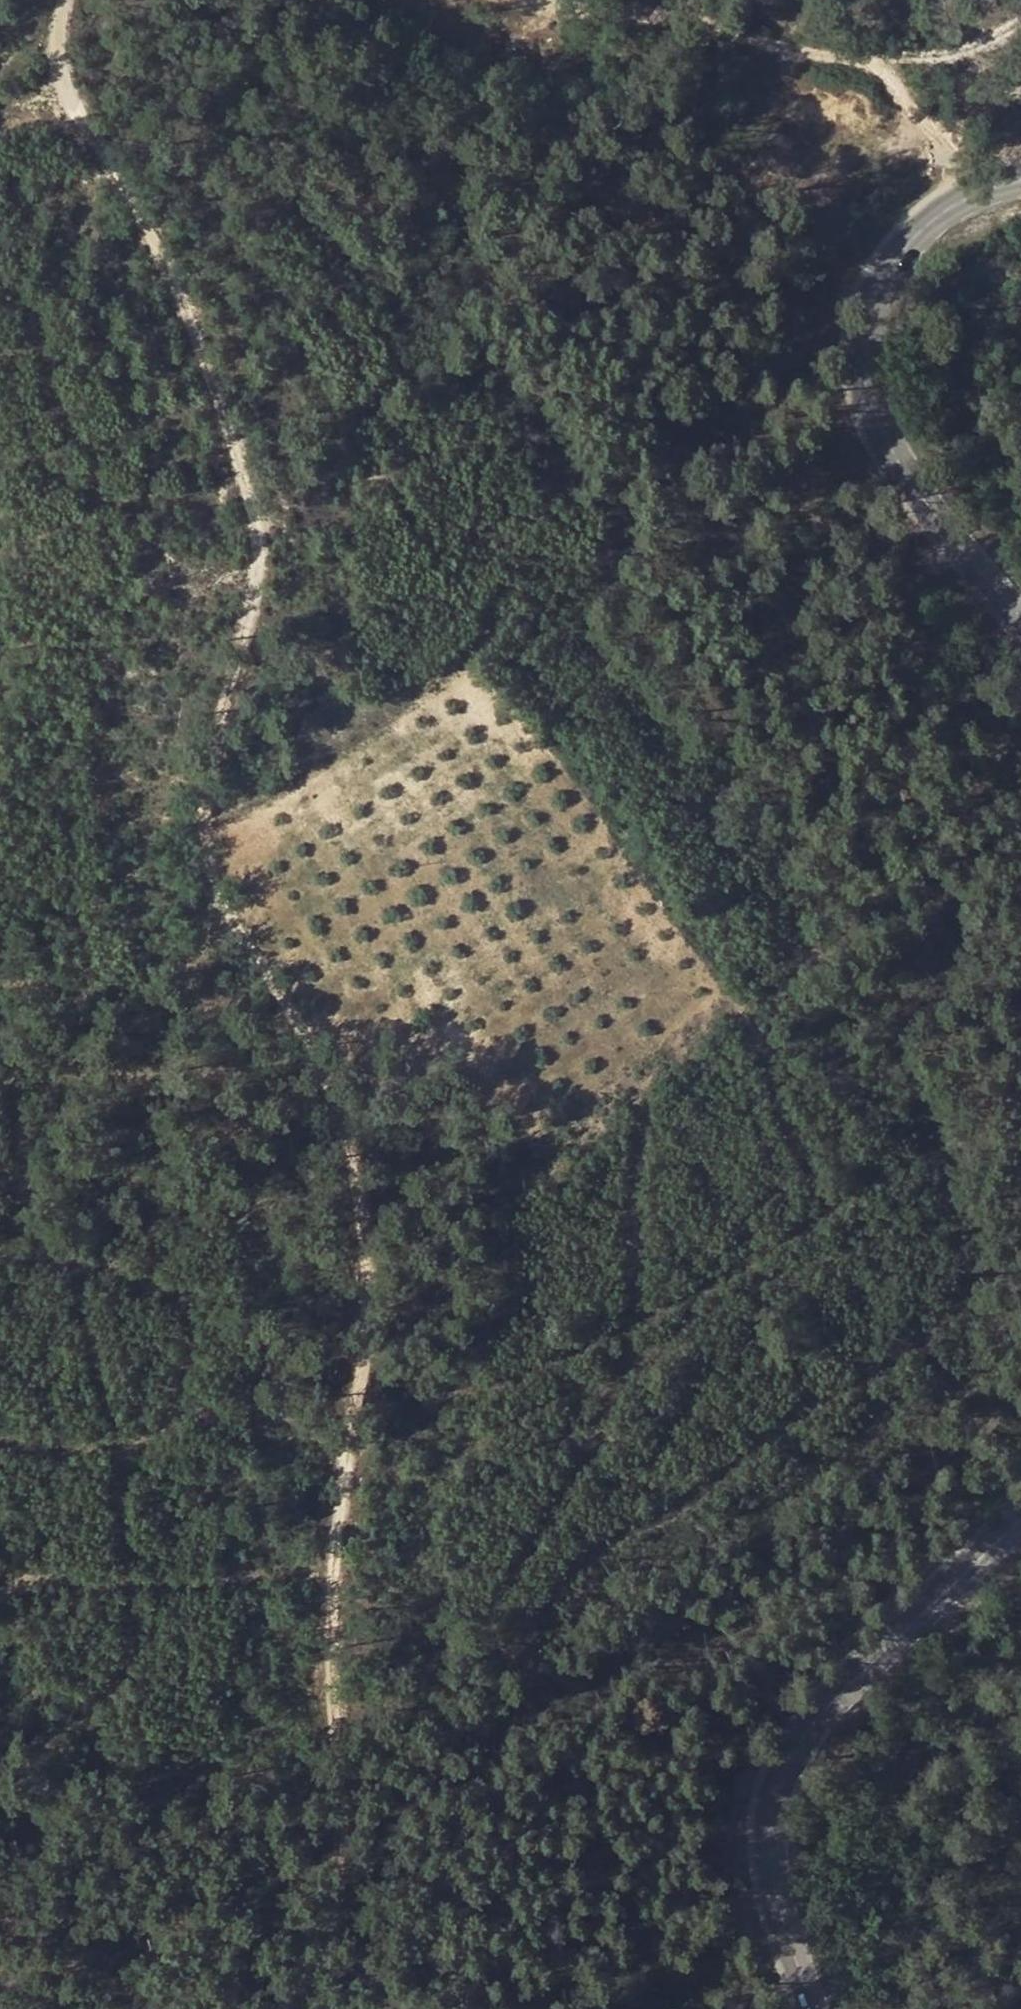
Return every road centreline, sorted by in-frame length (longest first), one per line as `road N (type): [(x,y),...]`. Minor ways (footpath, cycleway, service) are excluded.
road 1 (track): [(71,0),(51,71),(136,184),(180,270),(260,527),(256,581),(200,746),(195,810),(221,905),(327,1069),(364,1214),(373,1319),(327,1643),(334,1716),(350,1756),(286,2008)]
road 2 (secondary): [(1020,1519),(841,1693),(787,1759),(773,1790),(773,1881),(814,2008)]
road 3 (secondary): [(1020,179),(987,188),(926,224),(869,300),(862,342),(865,386),(885,437),(920,494),(1020,615)]
road 4 (track): [(521,0),(763,48),(845,51),(895,71),(924,92),(987,188)]

